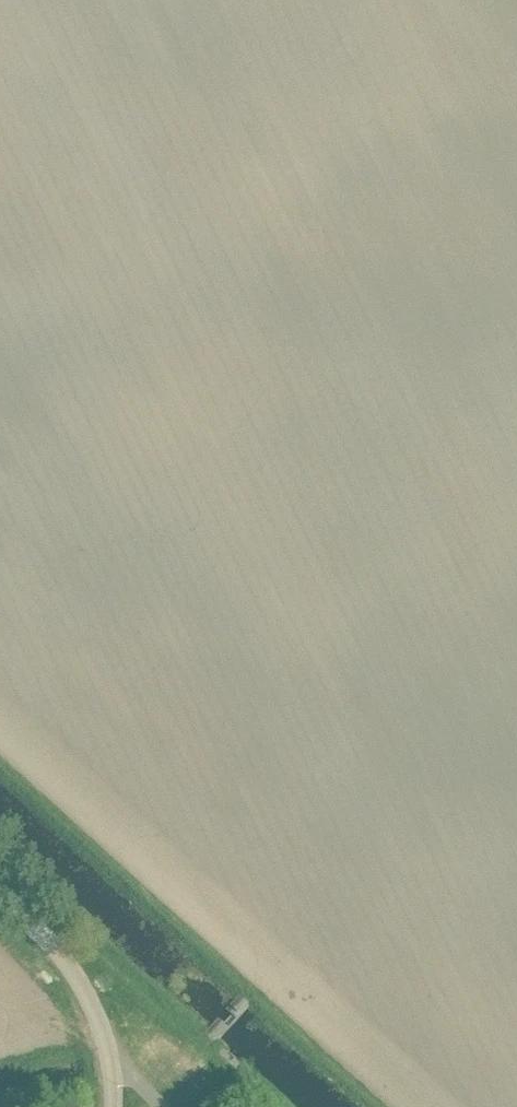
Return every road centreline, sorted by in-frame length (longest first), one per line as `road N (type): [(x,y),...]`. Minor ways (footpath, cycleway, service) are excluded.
road 1 (residential): [(113,1106),(108,1051),(84,991),(43,934),(0,896)]

